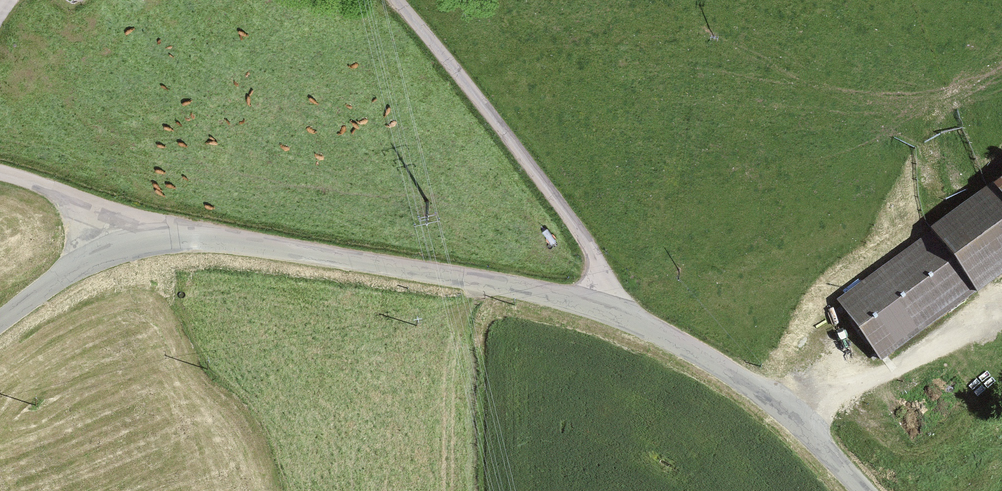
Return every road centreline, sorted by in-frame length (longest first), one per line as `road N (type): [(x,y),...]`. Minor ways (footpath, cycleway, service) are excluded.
road 1 (unclassified): [(619,308),(142,237),(0,322)]
road 2 (unclassified): [(619,308),(595,255),(531,167),(395,0)]
road 3 (unclassified): [(861,490),(784,407),(619,308)]

